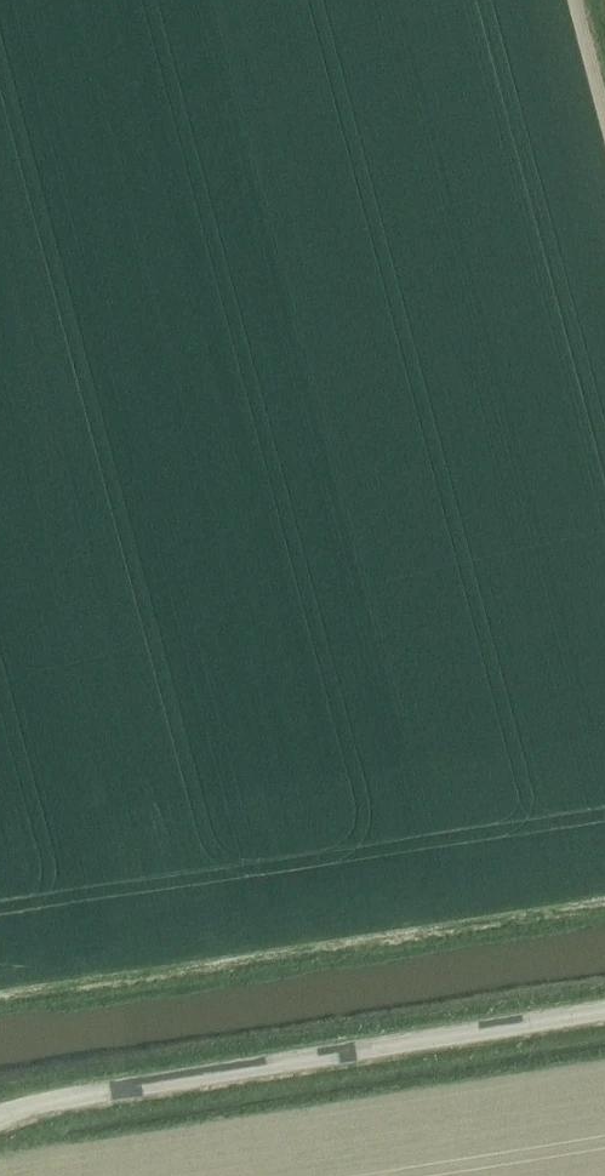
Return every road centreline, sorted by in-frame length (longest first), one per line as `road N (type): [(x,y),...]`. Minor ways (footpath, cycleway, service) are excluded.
road 1 (unclassified): [(0,1115),(174,1077),(604,1008)]

